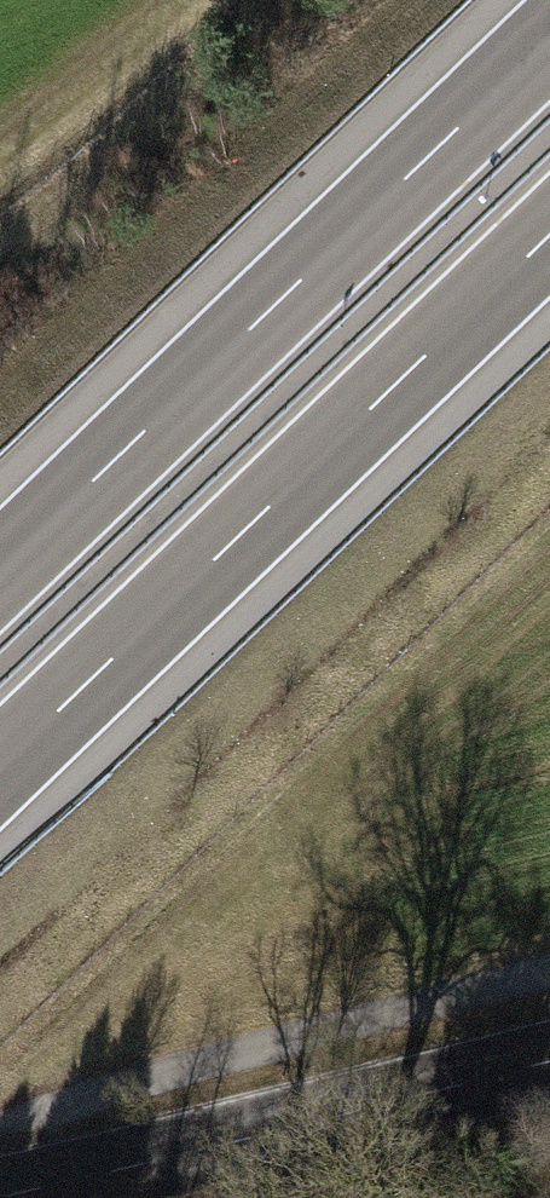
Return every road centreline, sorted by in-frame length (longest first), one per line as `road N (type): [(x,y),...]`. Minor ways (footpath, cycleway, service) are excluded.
road 1 (motorway): [(0,768),(549,236)]
road 2 (motorway): [(549,41),(0,572)]
road 3 (primary): [(549,1049),(0,1194)]
road 4 (track): [(0,149),(174,0)]

